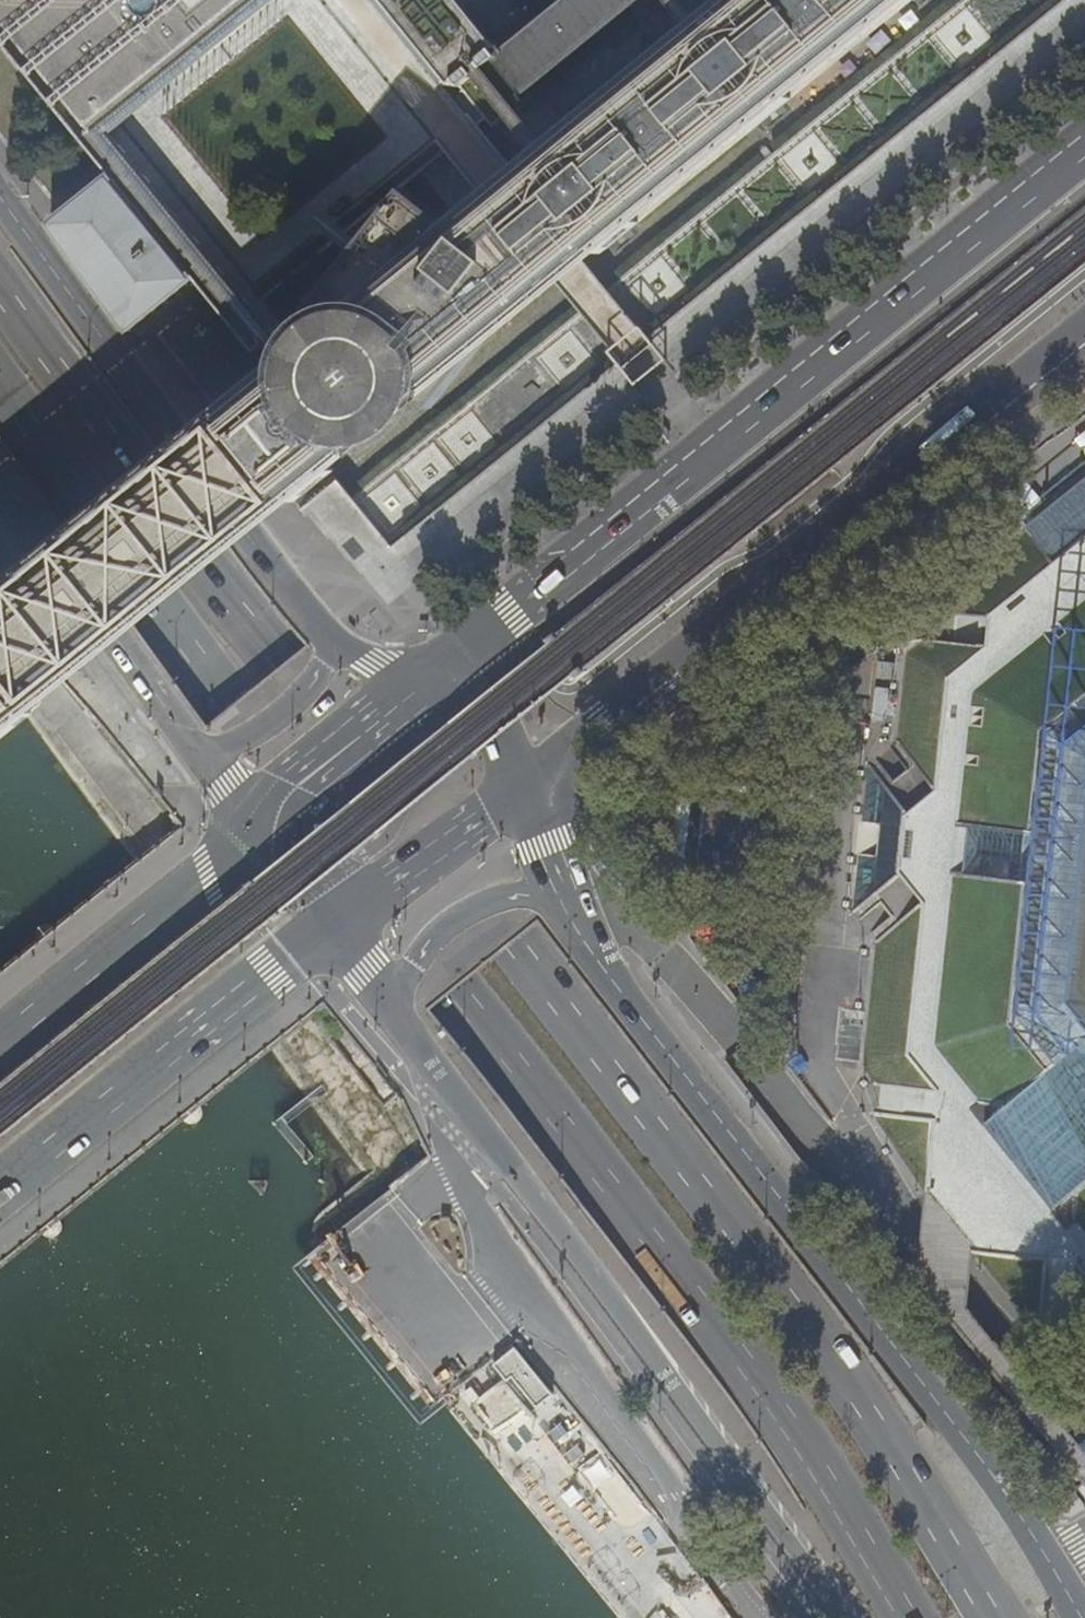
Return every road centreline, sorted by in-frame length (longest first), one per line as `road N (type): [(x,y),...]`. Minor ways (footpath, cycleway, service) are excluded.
road 1 (primary): [(1001,1617),(717,1204),(207,569),(0,281)]
road 2 (primary): [(0,383),(232,707),(665,1252),(794,1429),(903,1617)]
road 3 (primary): [(1079,1617),(1007,1500),(692,1089),(561,892)]
road 4 (primary): [(1084,148),(422,678)]
road 5 (primary): [(386,1001),(839,1617)]
road 6 (primary): [(522,784),(1084,321)]
road 7 (primary): [(337,645),(0,191)]
road 8 (primary): [(0,1197),(328,927)]
road 9 (primary): [(0,475),(200,756)]
road 10 (primary): [(255,831),(0,1041)]
road 11 (primary): [(328,927),(522,784)]
road 12 (primary): [(422,678),(255,831)]
road 13 (primary): [(561,892),(488,901),(452,921),(386,1001)]
road 14 (primary): [(200,756),(279,718),(337,645)]
road 15 (primary): [(522,784),(504,740),(481,713),(422,678)]
road 16 (primary): [(255,831),(328,927)]

